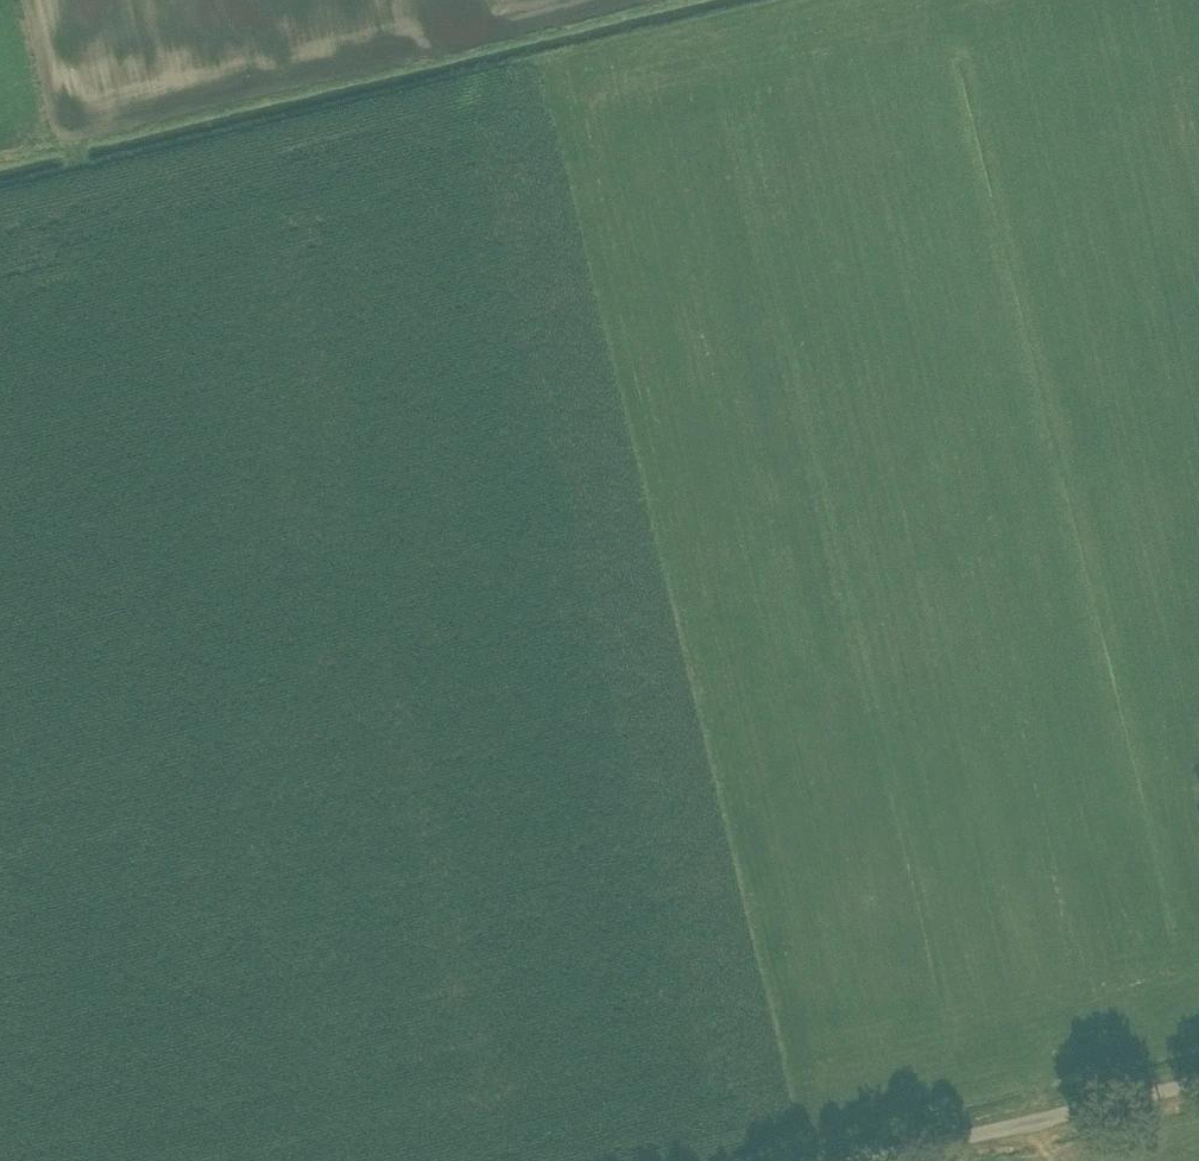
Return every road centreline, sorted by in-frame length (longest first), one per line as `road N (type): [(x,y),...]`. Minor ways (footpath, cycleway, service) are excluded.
road 1 (unclassified): [(889,1160),(1198,1088)]

